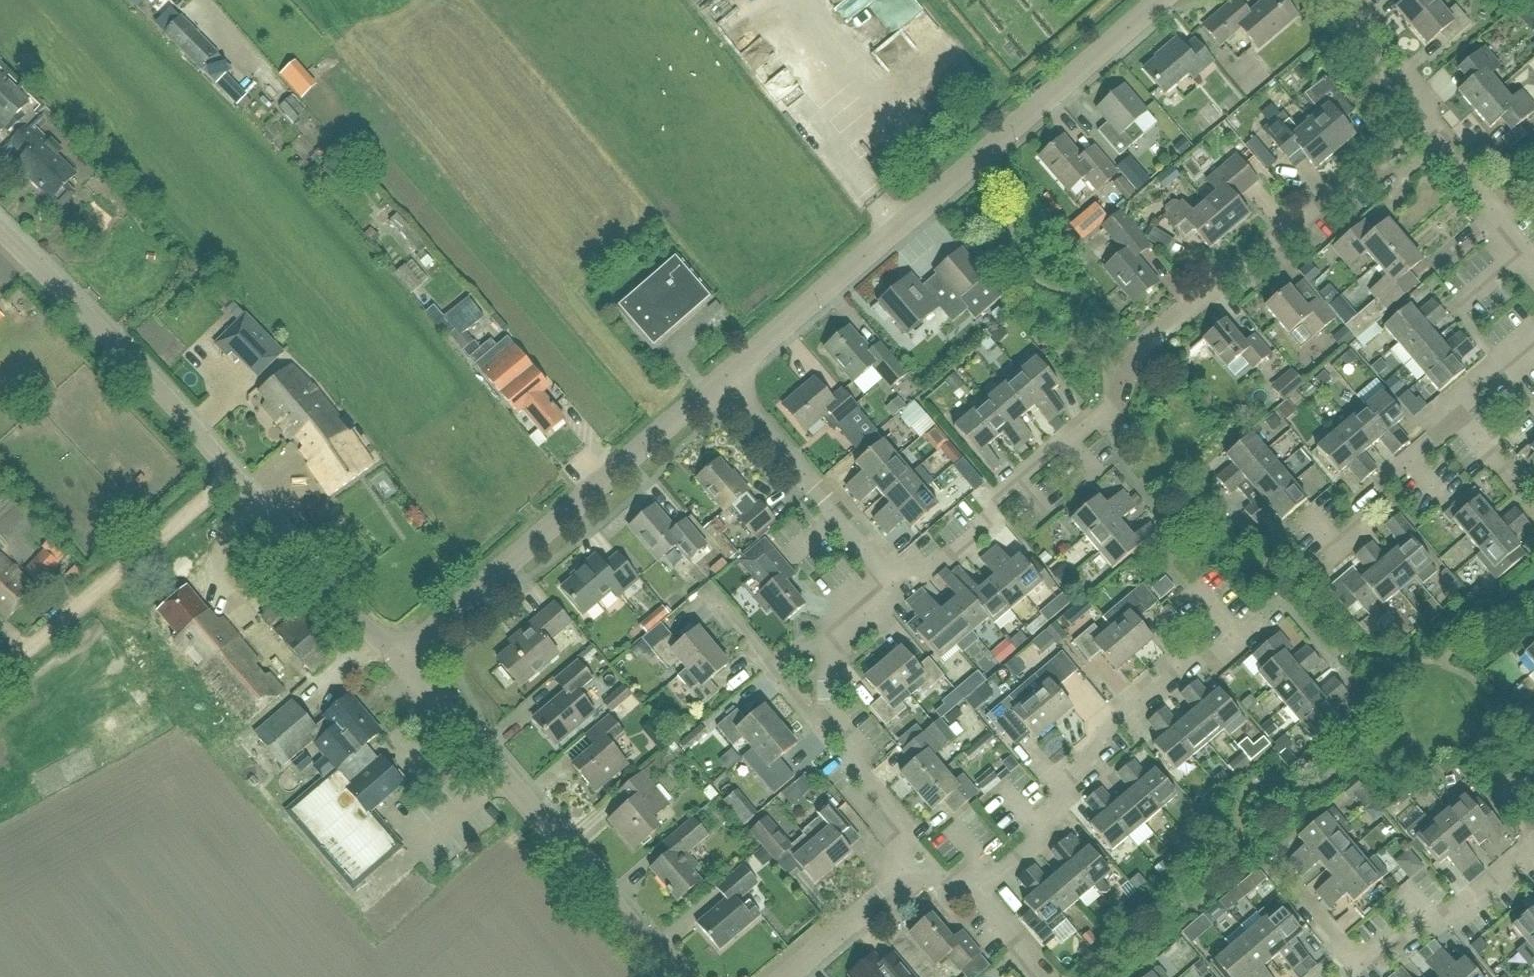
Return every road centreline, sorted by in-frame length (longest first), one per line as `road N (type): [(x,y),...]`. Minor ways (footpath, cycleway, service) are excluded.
road 1 (residential): [(886,577),(923,572),(988,523),(993,500),(1126,391),(1150,342),(1425,128)]
road 2 (residential): [(722,386),(1161,0)]
road 3 (residential): [(979,890),(1049,826),(1065,782),(1101,726),(1178,667),(1242,640),(1193,590)]
road 4 (residential): [(677,976),(399,657)]
road 5 (residential): [(399,657),(722,386)]
road 6 (residential): [(235,475),(0,232)]
road 7 (track): [(0,675),(215,493)]
road 8 (residential): [(399,657),(235,475)]
road 9 (residential): [(1308,517),(1332,544),(1355,525),(1361,500),(1454,414)]
road 10 (residential): [(1367,974),(1426,923),(1471,908),(1533,849)]
road 11 (residential): [(783,976),(919,856)]
road 12 (residential): [(919,856),(818,719)]
road 13 (residential): [(1425,128),(1433,114),(1337,0)]
road 14 (residential): [(818,719),(838,623),(886,577)]
road 15 (residential): [(818,719),(712,597)]
road 16 (residential): [(823,502),(722,386)]
road 17 (residential): [(1367,974),(1279,866)]
road 18 (residential): [(1533,512),(1454,414)]

